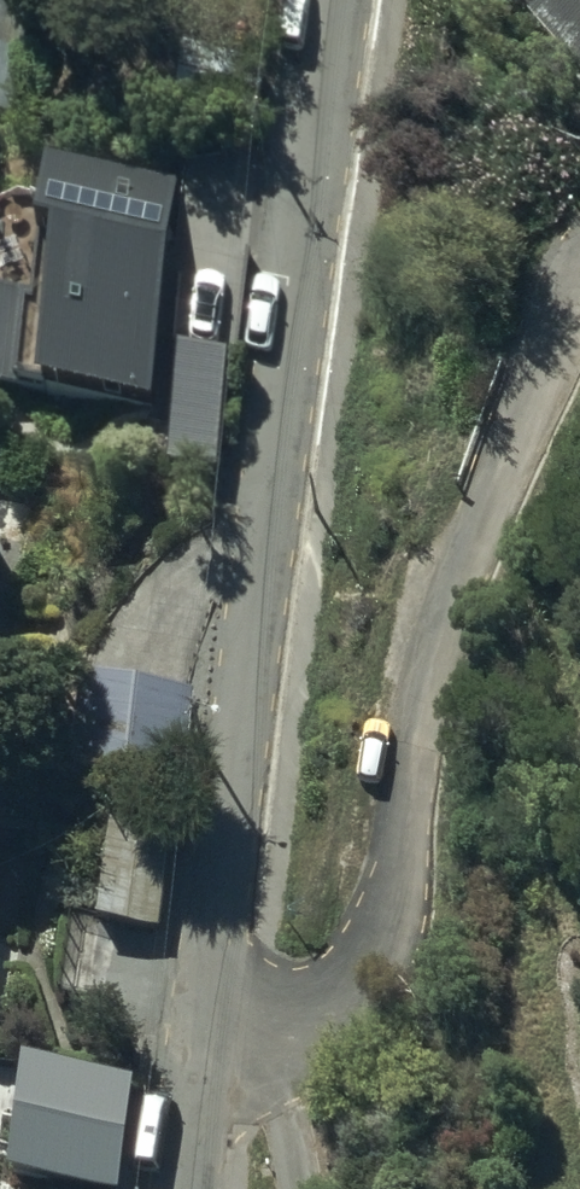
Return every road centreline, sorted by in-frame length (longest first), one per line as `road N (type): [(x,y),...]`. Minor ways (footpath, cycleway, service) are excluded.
road 1 (residential): [(342,0),(201,1076)]
road 2 (residential): [(201,1076),(292,1016),(387,920),(452,600),(496,494),(522,401),(579,285)]

